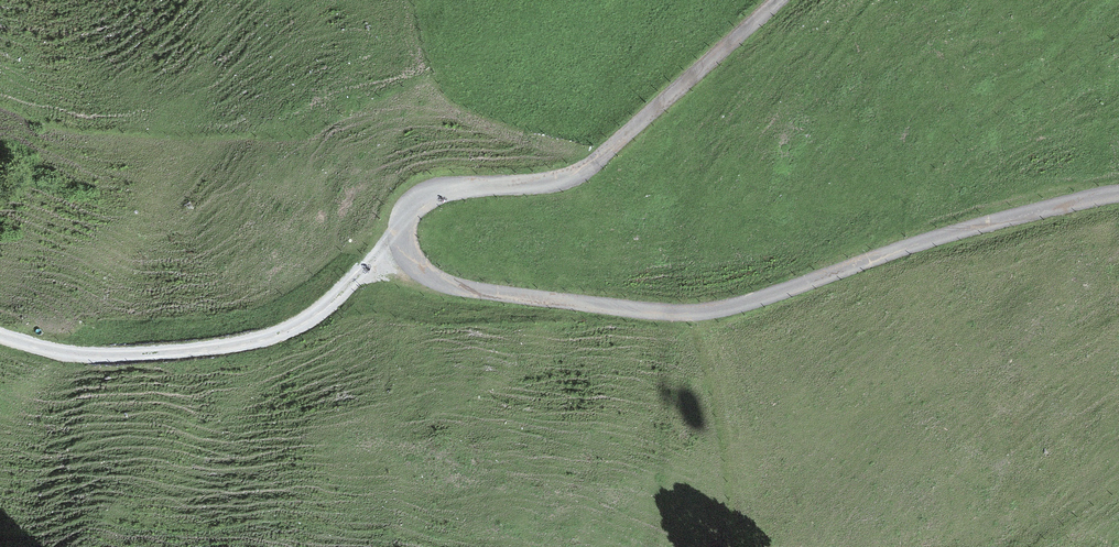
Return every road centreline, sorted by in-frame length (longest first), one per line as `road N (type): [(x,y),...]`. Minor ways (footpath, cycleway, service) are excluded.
road 1 (track): [(1118,194),(916,243),(728,306),(677,312),(458,287),(418,267),(405,234)]
road 2 (unclassified): [(405,234),(409,211),(431,193),(581,171),(777,0)]
road 3 (track): [(0,334),(100,356),(225,346),(299,329),(405,234)]

